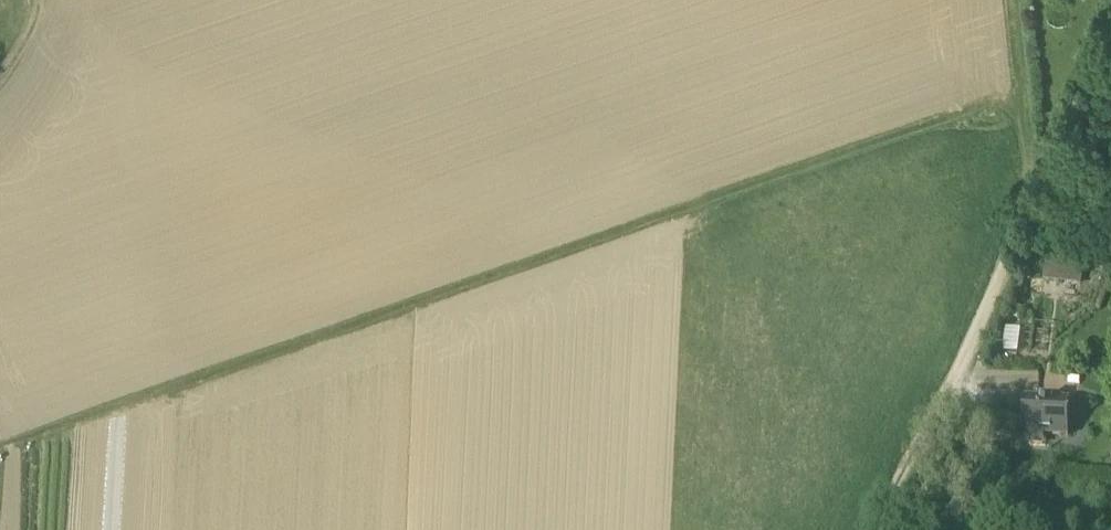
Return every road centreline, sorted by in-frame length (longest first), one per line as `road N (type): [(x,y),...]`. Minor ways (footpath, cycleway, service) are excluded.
road 1 (track): [(1022,92),(0,449)]
road 2 (track): [(885,529),(1110,37)]
road 3 (track): [(1034,204),(1012,0)]

